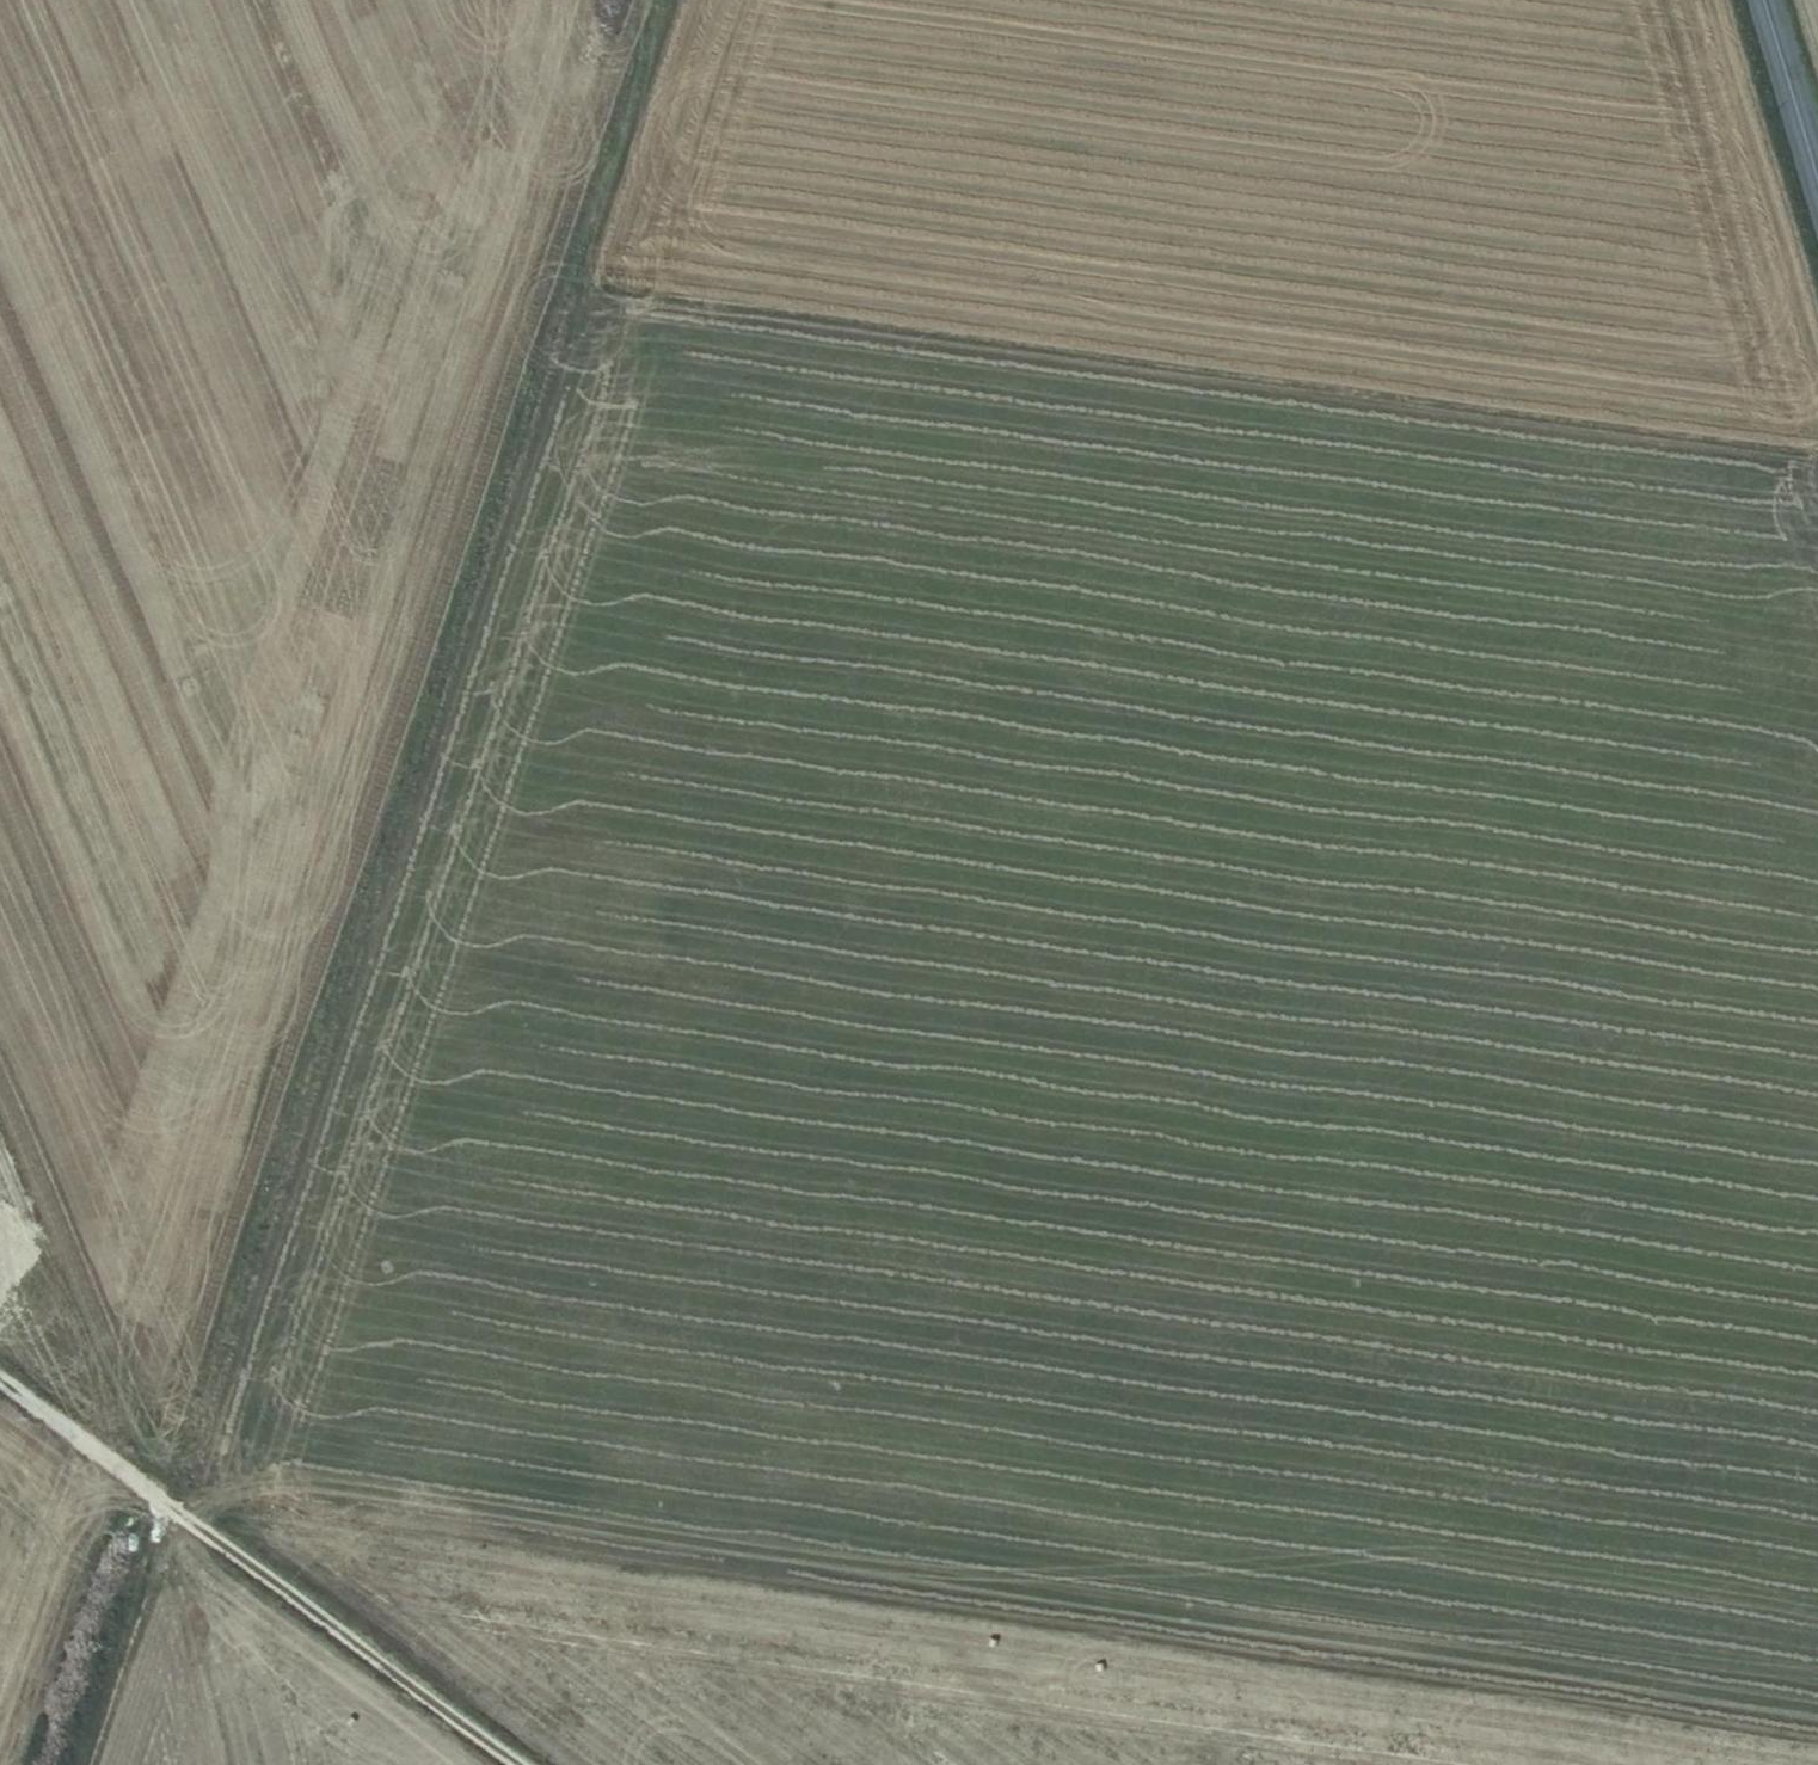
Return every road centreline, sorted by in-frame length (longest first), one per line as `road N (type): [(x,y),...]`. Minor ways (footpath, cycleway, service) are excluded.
road 1 (track): [(665,0),(76,1764)]
road 2 (track): [(517,1764),(0,1380)]
road 3 (tertiary): [(1817,197),(1759,0)]

